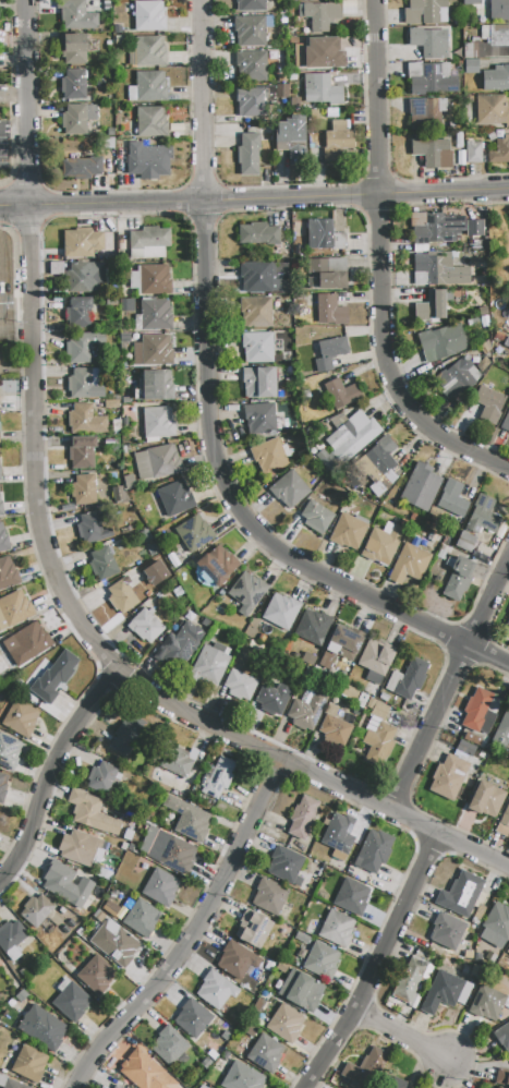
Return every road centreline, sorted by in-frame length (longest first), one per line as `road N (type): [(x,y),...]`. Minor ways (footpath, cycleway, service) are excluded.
road 1 (residential): [(508,870),(173,708),(118,672),(71,605),(40,516),(27,0)]
road 2 (residential): [(508,662),(302,565),(234,500),(217,454),(203,0)]
road 3 (residential): [(508,471),(444,440),(402,399),(384,336),(377,0)]
road 4 (residential): [(0,206),(508,187)]
road 5 (residential): [(76,1087),(189,939),(287,765)]
road 6 (residential): [(308,1087),(356,1012),(440,836)]
road 7 (residential): [(388,811),(508,556)]
road 8 (residential): [(0,896),(39,835),(54,772),(83,716),(118,672)]

